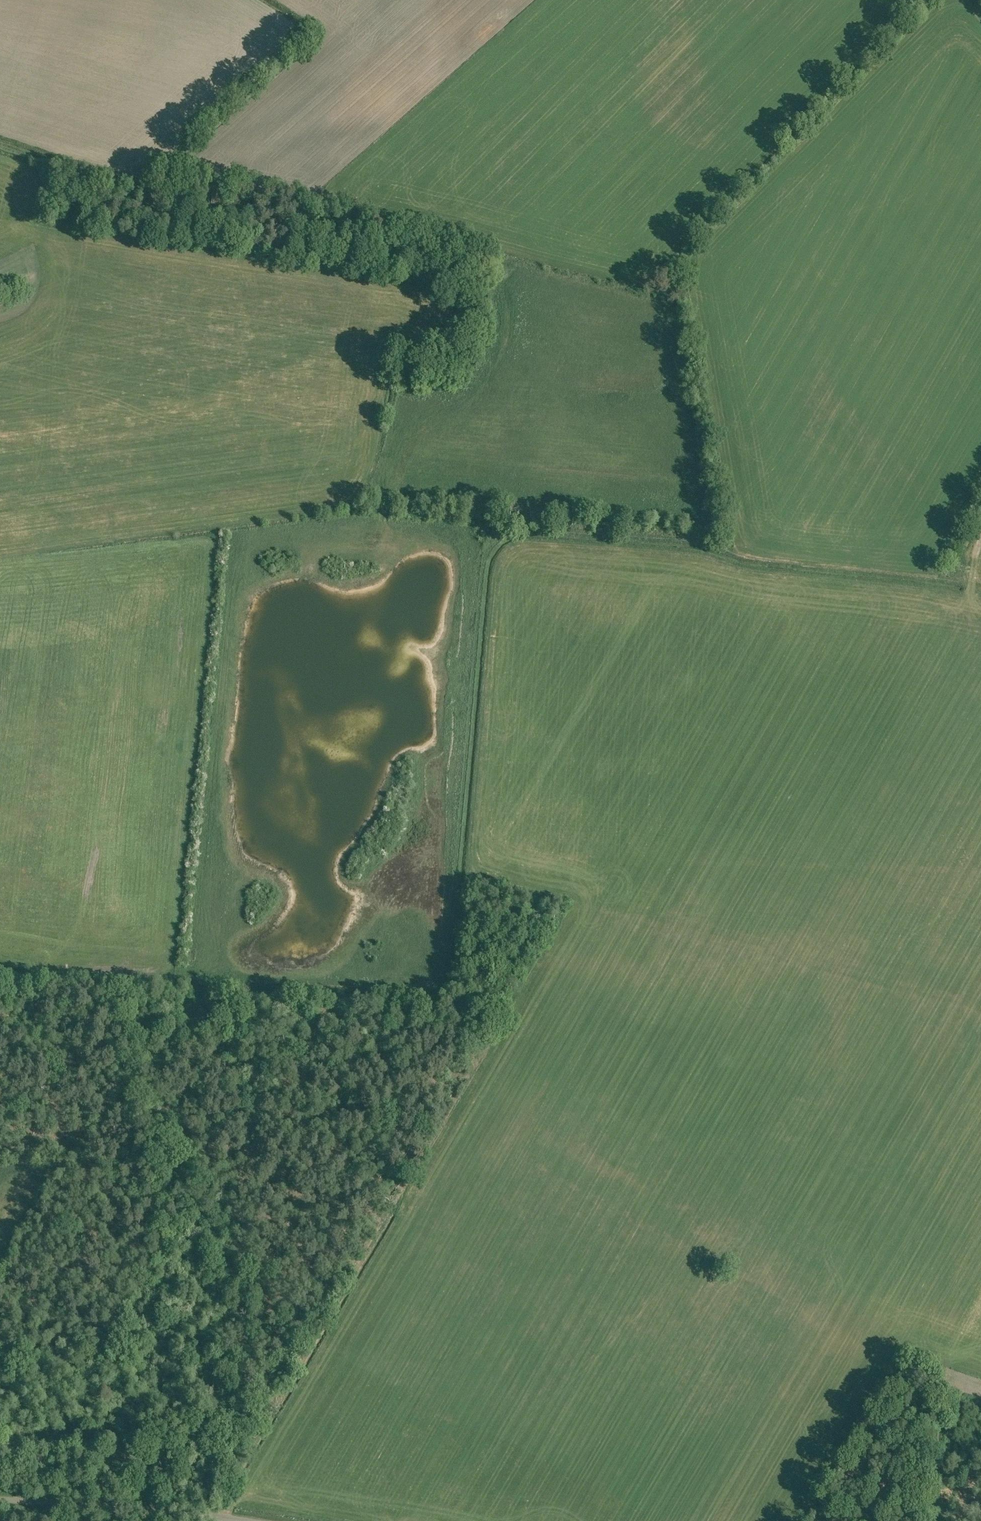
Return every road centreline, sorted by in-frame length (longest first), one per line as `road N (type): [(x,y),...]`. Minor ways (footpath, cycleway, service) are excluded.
road 1 (unclassified): [(248,1520),(0,1502)]
road 2 (track): [(928,1520),(940,1363)]

